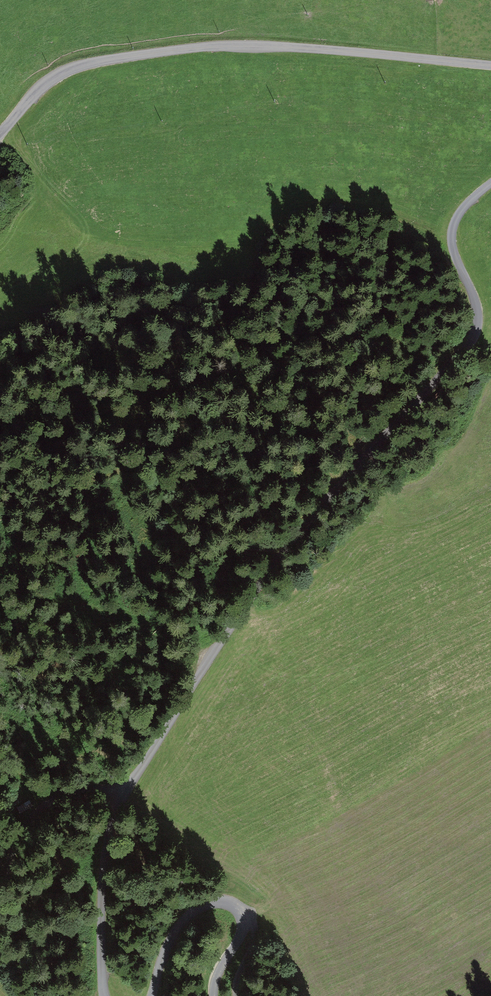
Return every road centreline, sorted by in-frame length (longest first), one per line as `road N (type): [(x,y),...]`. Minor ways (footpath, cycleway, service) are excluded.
road 1 (unclassified): [(105,995),(102,885),(121,795),(300,535),(468,346),(476,304),(453,231),(461,211),(490,185)]
road 2 (unclassified): [(0,135),(63,73),(143,54),(274,46),(490,65)]
road 3 (unclassified): [(213,995),(243,924),(240,911),(222,902),(199,908),(176,932),(153,995)]

